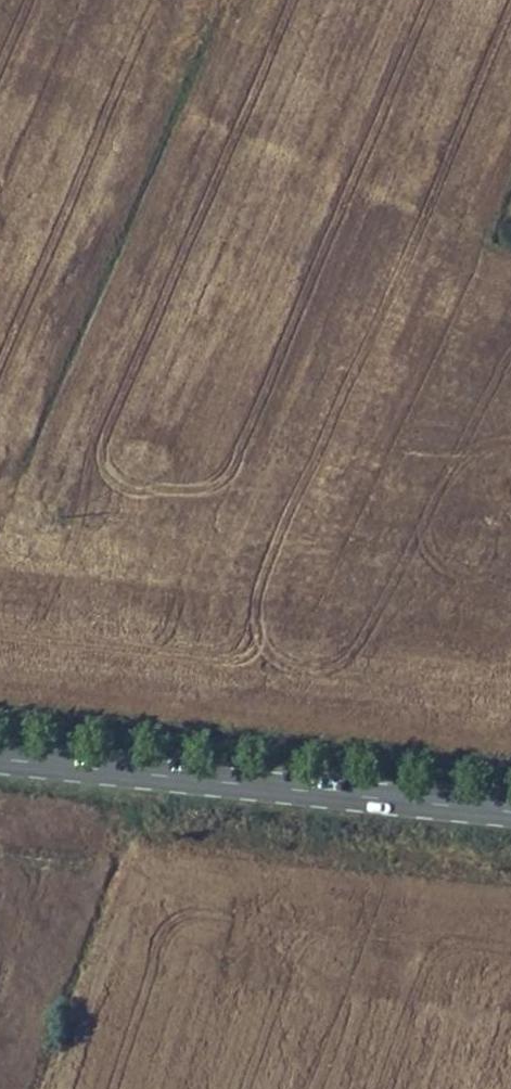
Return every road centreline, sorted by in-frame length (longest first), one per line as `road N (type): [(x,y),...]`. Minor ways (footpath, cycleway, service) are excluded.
road 1 (secondary): [(510,810),(0,756)]

